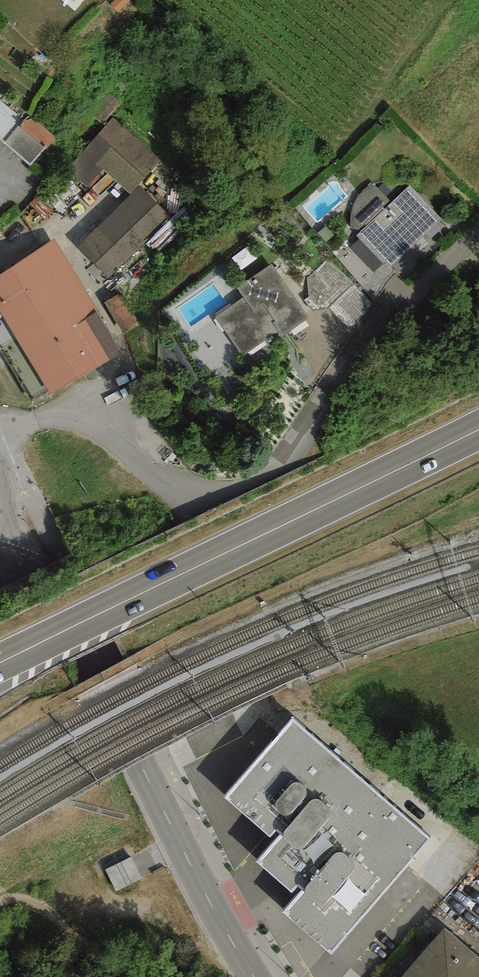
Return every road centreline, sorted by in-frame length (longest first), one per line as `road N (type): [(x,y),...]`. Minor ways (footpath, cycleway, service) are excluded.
road 1 (trunk): [(0,663),(478,431)]
road 2 (secondary): [(254,976),(51,602),(35,580),(5,564)]

